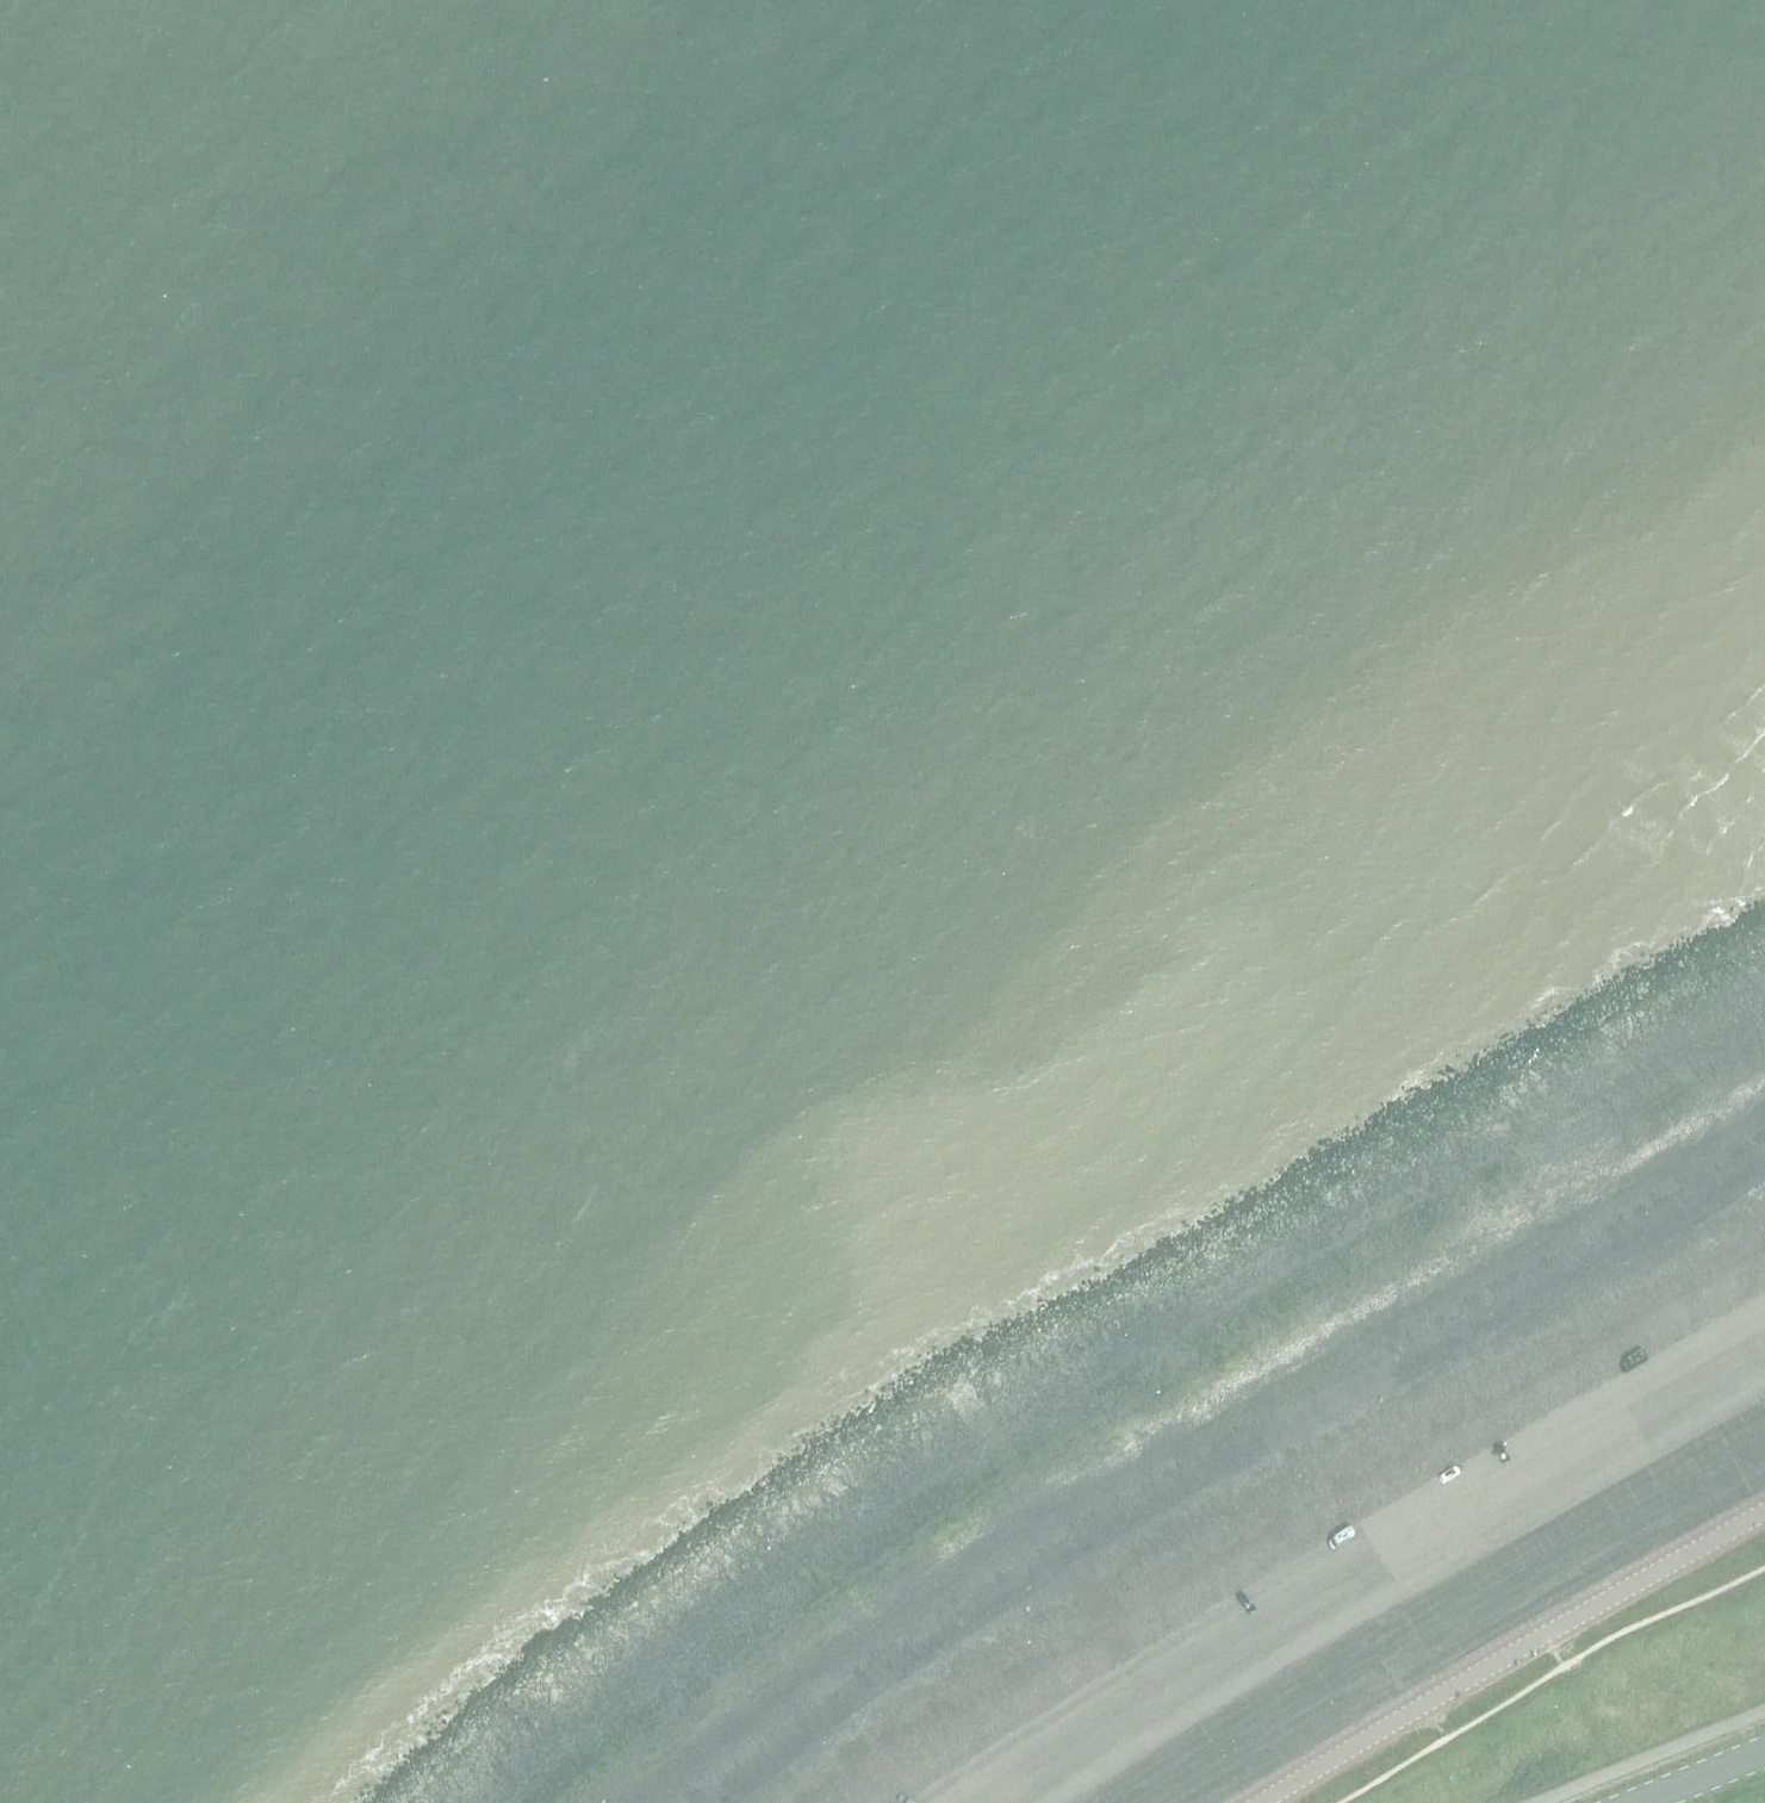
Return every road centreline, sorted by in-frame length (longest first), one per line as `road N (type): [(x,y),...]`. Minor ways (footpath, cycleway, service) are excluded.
road 1 (unclassified): [(1764,1523),(1282,1802)]
road 2 (secondary): [(1633,1802),(1764,1749)]

